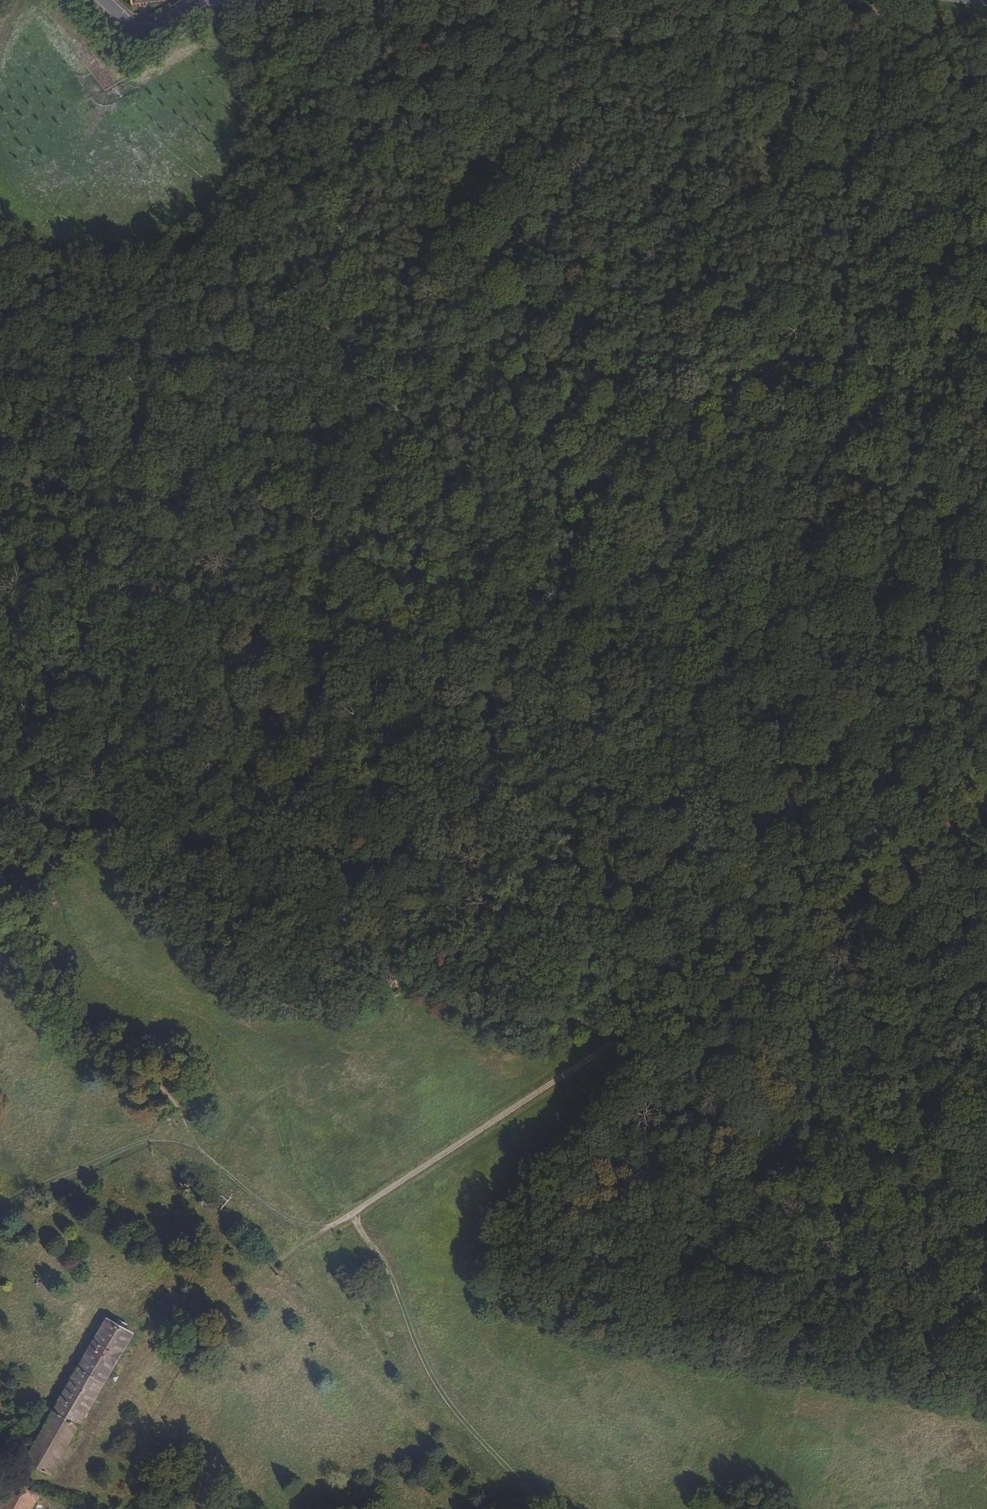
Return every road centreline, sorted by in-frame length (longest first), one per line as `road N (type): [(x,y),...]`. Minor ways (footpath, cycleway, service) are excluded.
road 1 (track): [(986,803),(281,1260)]
road 2 (track): [(281,1260),(514,1508)]

